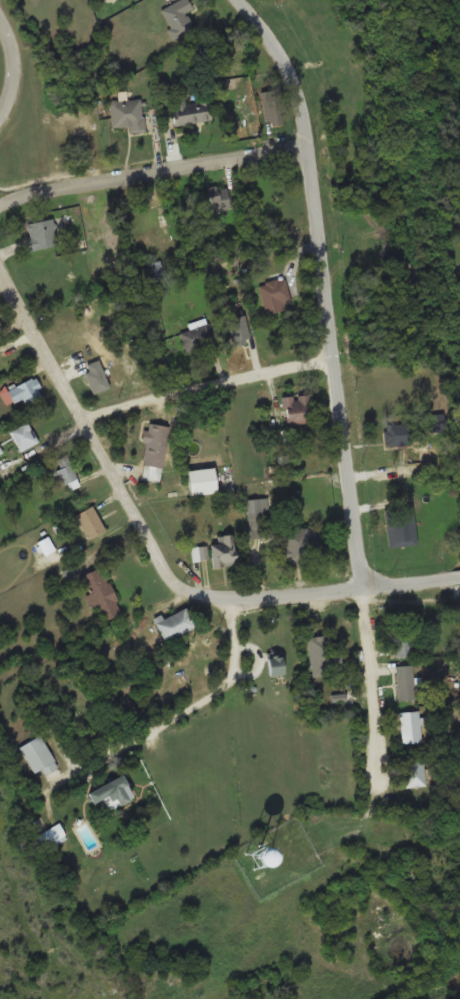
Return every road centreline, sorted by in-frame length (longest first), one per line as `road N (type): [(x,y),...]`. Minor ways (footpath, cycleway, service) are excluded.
road 1 (residential): [(363,590),(298,94),(241,0)]
road 2 (residential): [(234,601),(192,597),(166,572),(0,267)]
road 3 (residential): [(0,205),(308,146)]
road 4 (residential): [(381,858),(363,590)]
road 5 (residential): [(75,778),(185,718),(232,681),(234,601)]
road 6 (residential): [(87,420),(334,361)]
road 7 (residential): [(234,601),(459,579)]

